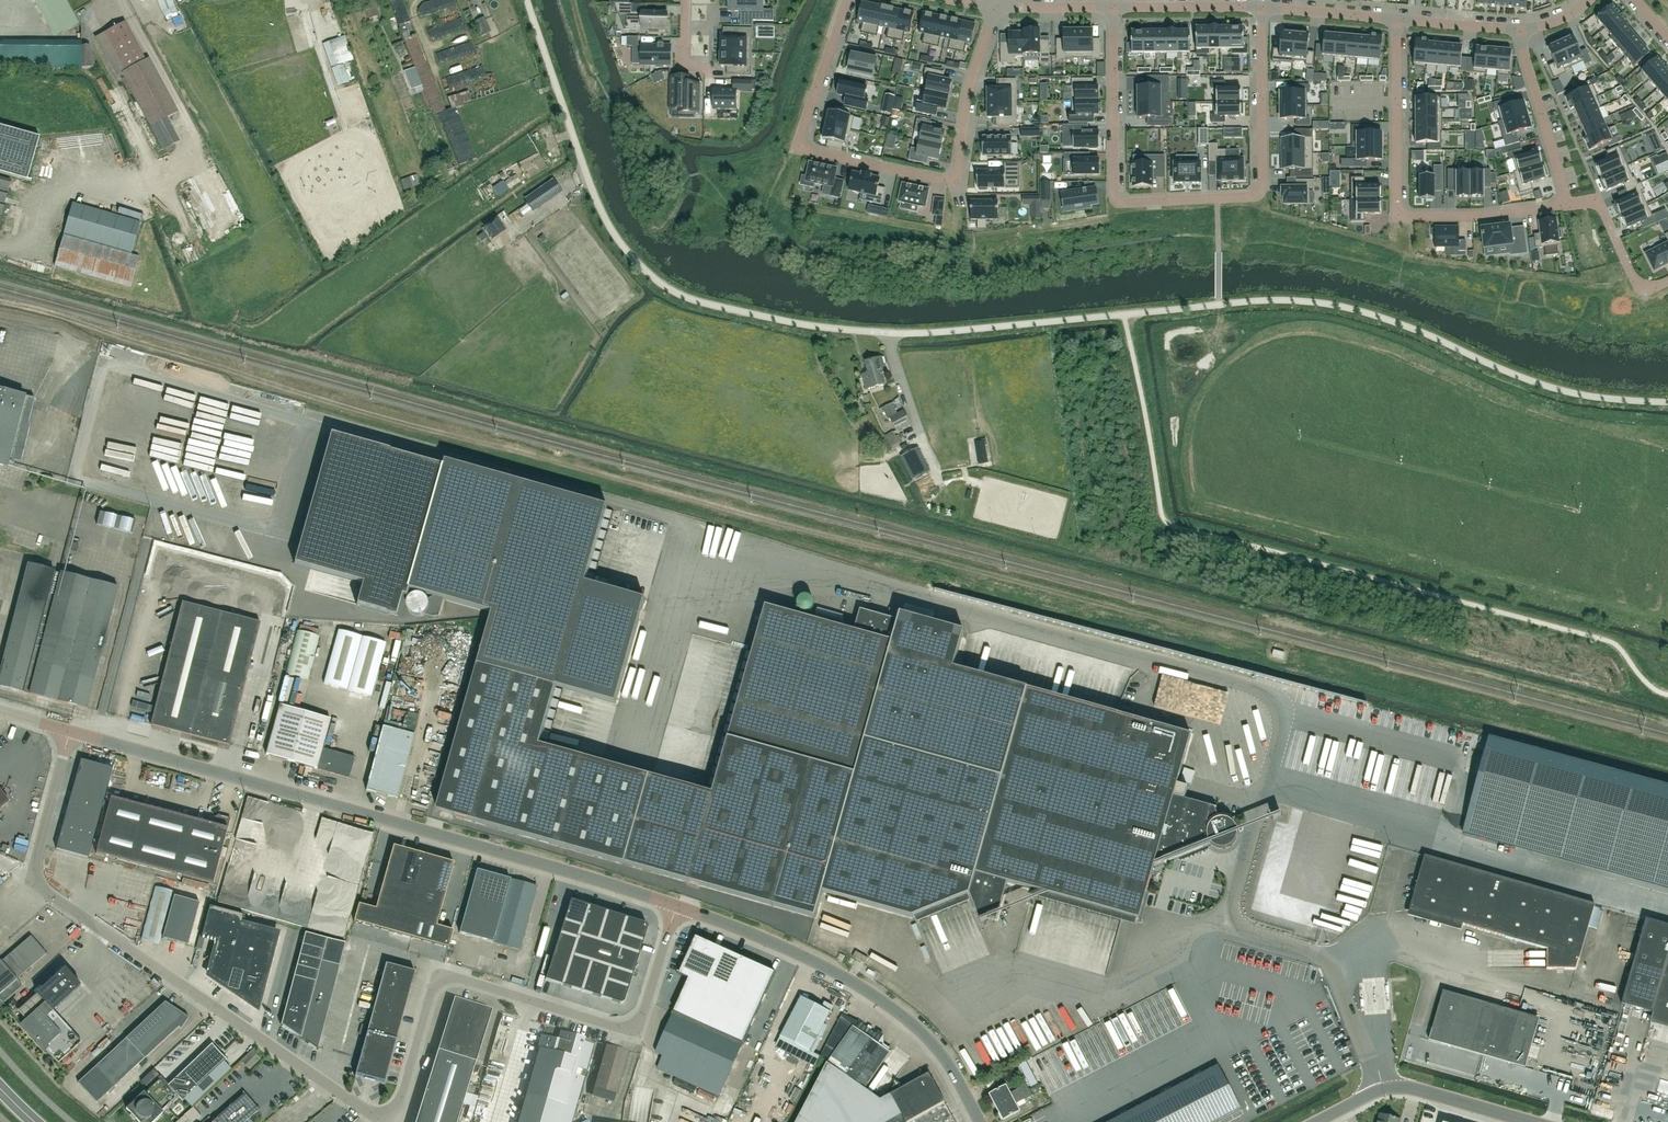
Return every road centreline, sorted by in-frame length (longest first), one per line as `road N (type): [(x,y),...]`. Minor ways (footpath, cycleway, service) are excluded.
road 1 (residential): [(526,0),(601,212),(644,270),(694,300),(795,322),(901,332),(1312,301),(1393,320),(1564,391),(1667,402)]
road 2 (unclassified): [(676,906),(643,1014),(631,1027),(443,975),(401,1103),(392,1118),(379,1120),(29,881),(67,730)]
road 3 (unclassified): [(676,906),(67,730)]
road 4 (residential): [(1113,6),(1117,191),(1131,201),(1258,190),(1262,7)]
road 5 (unclassified): [(979,1121),(940,1053),(899,1013),(825,967),(676,906)]
road 6 (residential): [(1566,204),(1399,215),(1396,19)]
road 7 (residential): [(955,182),(794,148),(845,0)]
road 8 (unclassified): [(1314,1121),(1378,1089),(1398,1088),(1525,1121)]
road 9 (residential): [(1519,29),(1566,204)]
road 10 (residential): [(994,8),(964,107),(955,182)]
road 11 (residential): [(1566,204),(1598,204),(1639,286),(1667,282)]
road 12 (residential): [(1262,7),(1113,6)]
road 13 (residential): [(1396,19),(1262,7)]
road 14 (residential): [(1519,29),(1396,19)]

